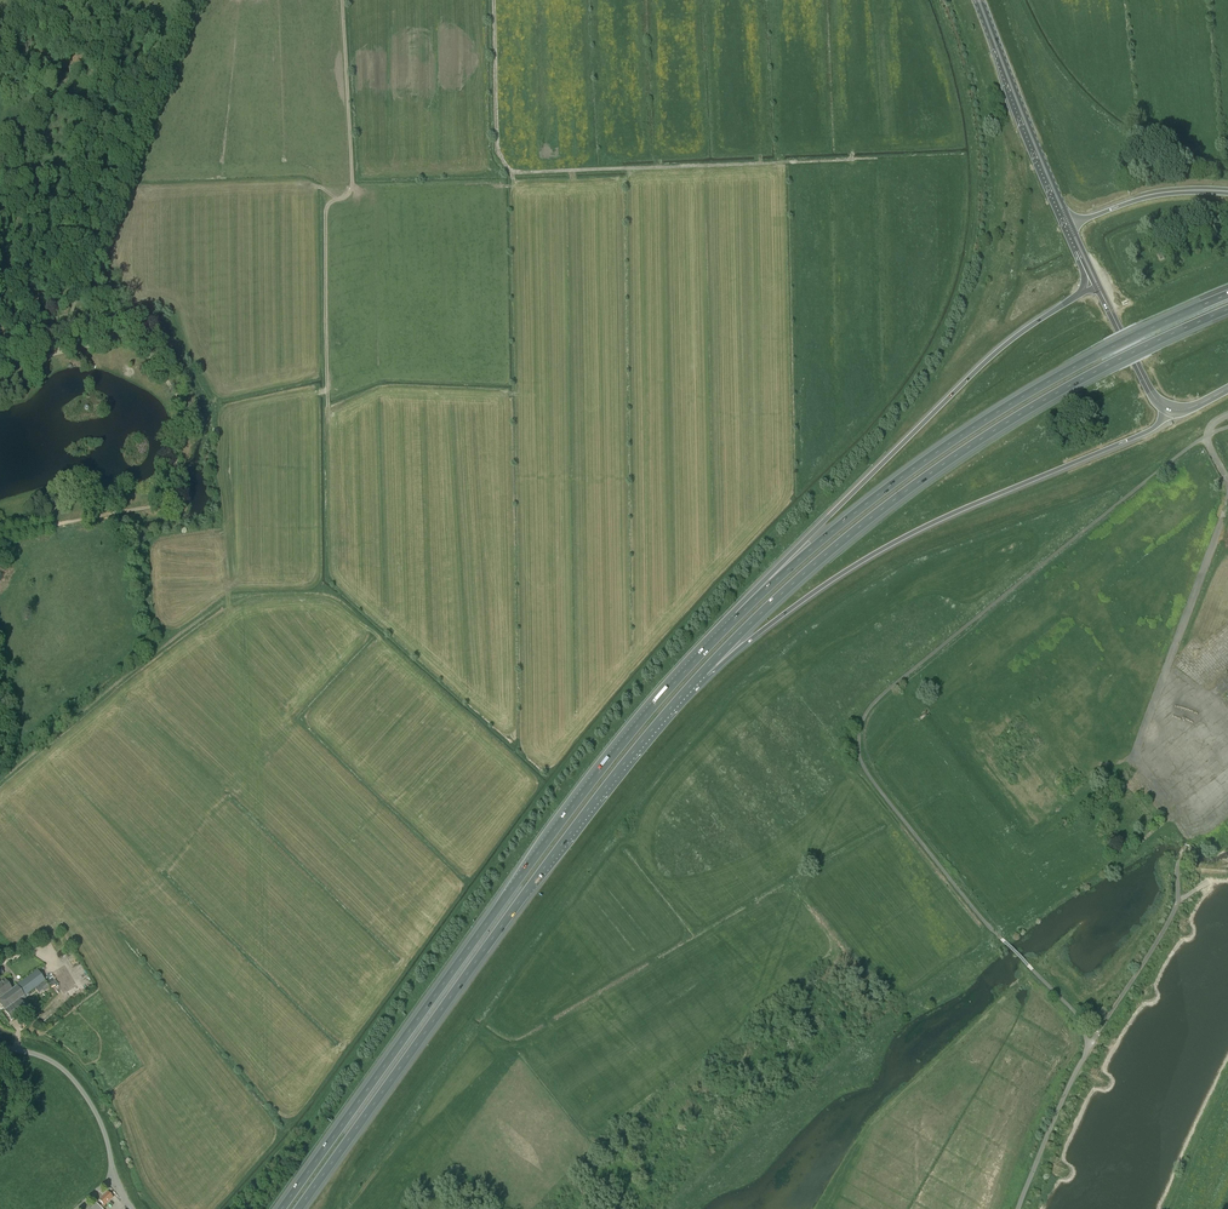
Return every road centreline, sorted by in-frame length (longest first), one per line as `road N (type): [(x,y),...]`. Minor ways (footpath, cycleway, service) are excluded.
road 1 (motorway): [(735,619),(598,774),(281,1208)]
road 2 (motorway): [(692,683),(804,574),(943,465),(1114,362),(1227,309)]
road 3 (motorway): [(300,1208),(528,890),(692,683)]
road 4 (track): [(494,0),(496,144),(517,173),(963,155)]
road 5 (motorway): [(1227,294),(1107,349),(989,417),(829,533),(735,619)]
road 6 (motorway): [(692,683),(894,542),(1155,428),(1170,408)]
road 7 (motorway): [(1096,283),(991,356),(735,619)]
road 8 (track): [(375,633),(331,595),(235,596),(0,782)]
road 9 (track): [(342,0),(352,182),(326,211),(328,401)]
road 10 (unclassified): [(1180,857),(1169,922),(1088,1047),(1016,1208)]
road 11 (track): [(107,0),(154,87),(59,352)]
road 12 (secondary): [(1068,227),(979,0)]
road 13 (unclassified): [(0,1046),(48,1059),(78,1086),(131,1208)]
road 14 (track): [(73,95),(71,202),(38,266)]
road 15 (motorway): [(1227,192),(1149,196),(1068,227)]
road 16 (track): [(154,87),(112,97),(23,93),(0,83)]
road 17 (secondary): [(1170,408),(1152,395),(1096,283)]

